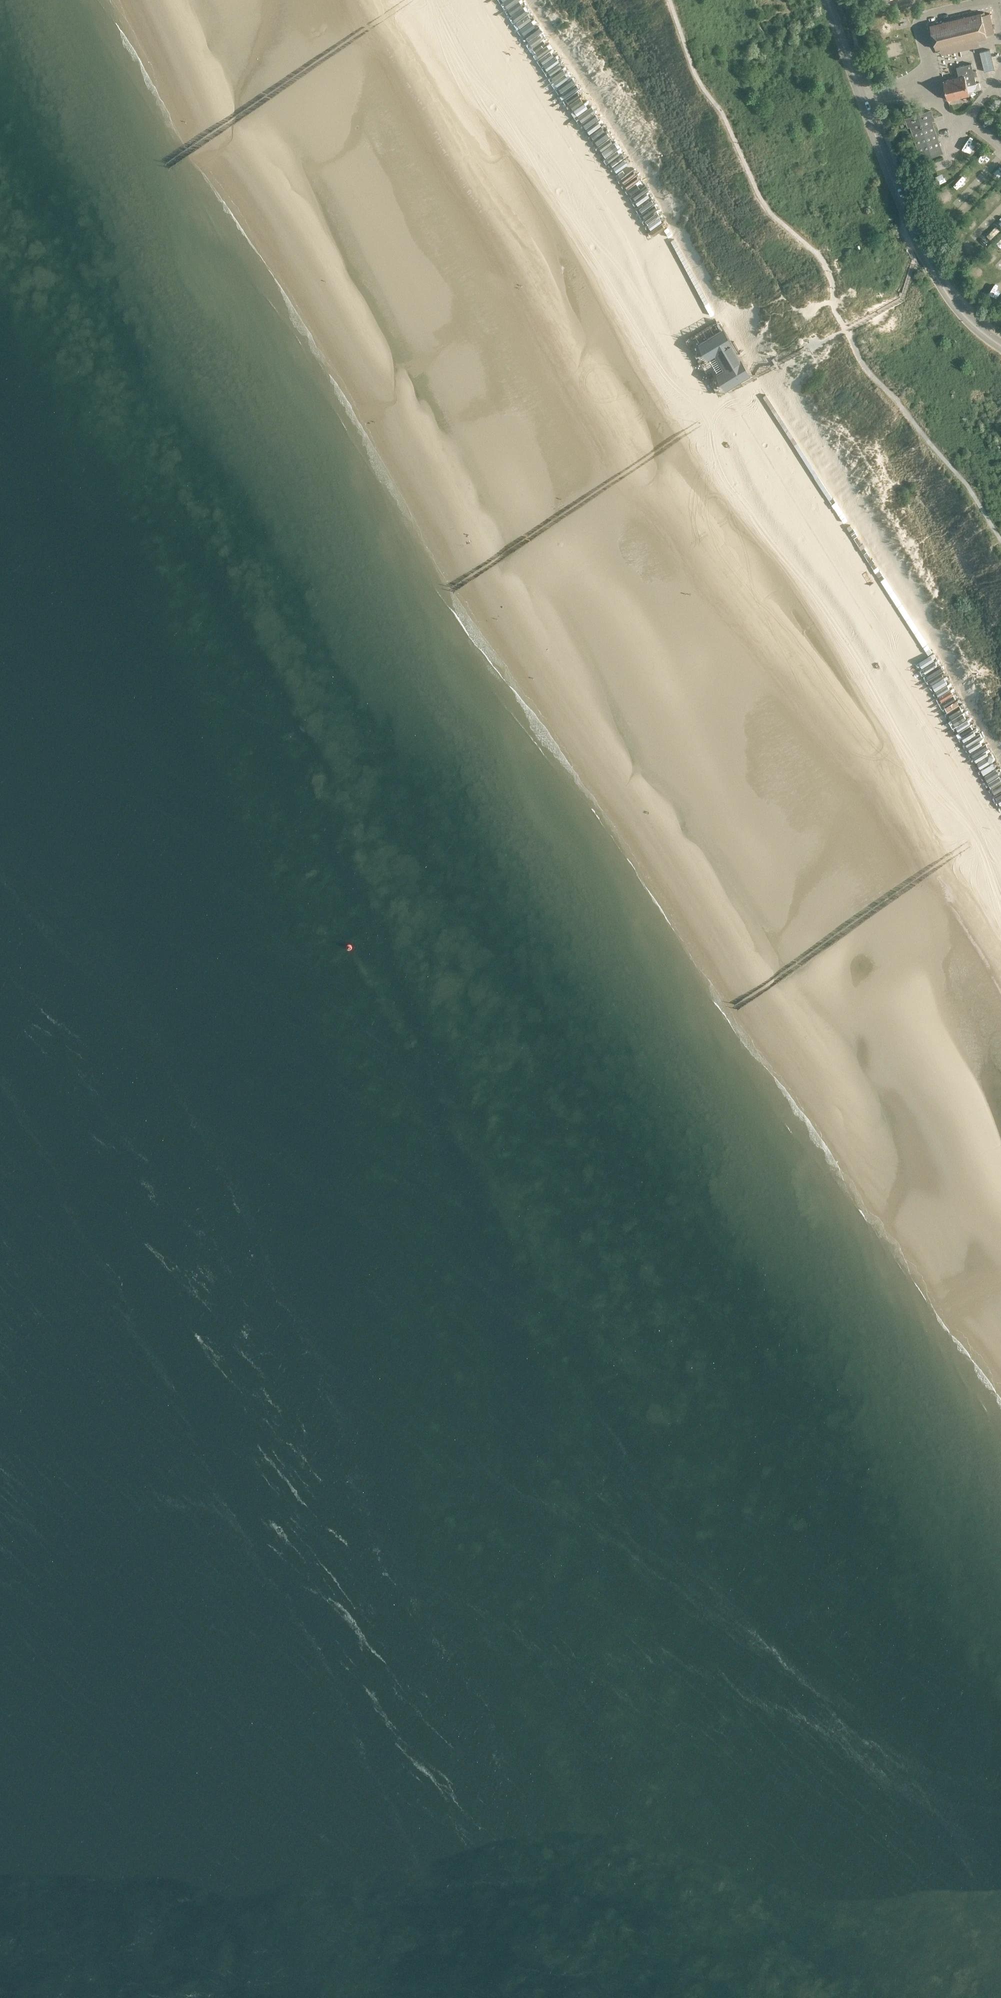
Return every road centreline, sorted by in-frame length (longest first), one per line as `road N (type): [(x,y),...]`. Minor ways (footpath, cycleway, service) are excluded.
road 1 (unclassified): [(1000,345),(965,317),(925,258),(825,0)]

